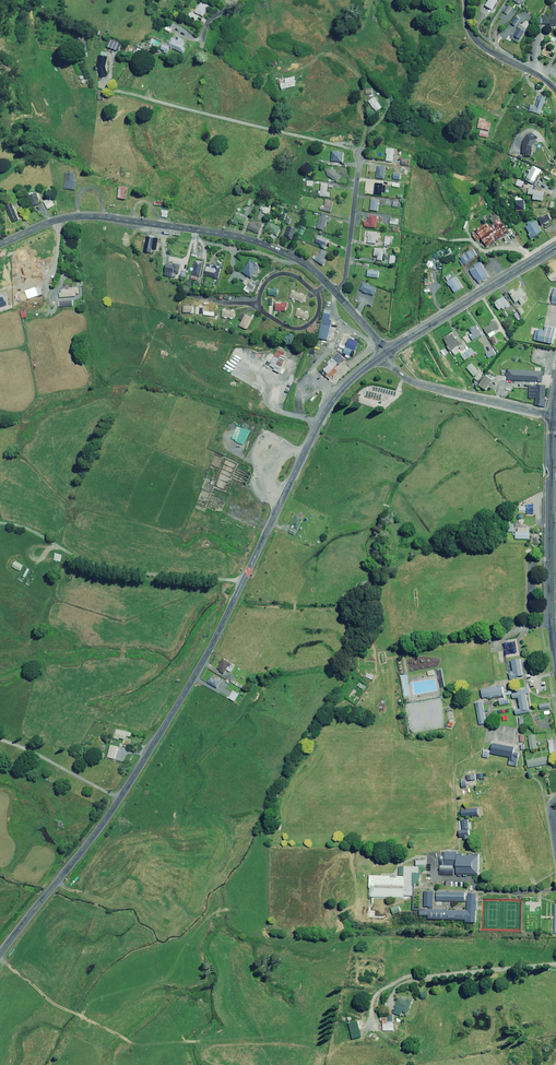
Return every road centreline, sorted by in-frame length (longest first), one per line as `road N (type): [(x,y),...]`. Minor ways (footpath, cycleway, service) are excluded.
road 1 (trunk): [(385,354),(329,407),(201,664),(125,792),(0,956)]
road 2 (residential): [(0,245),(54,221),(108,218),(252,241),(302,262),(326,284)]
road 3 (tertiary): [(555,669),(554,416)]
road 4 (trunk): [(555,247),(385,354)]
road 5 (residential): [(385,354),(417,383),(554,416)]
road 6 (residential): [(335,292),(345,278),(362,150)]
road 7 (residential): [(555,91),(480,43),(466,0)]

